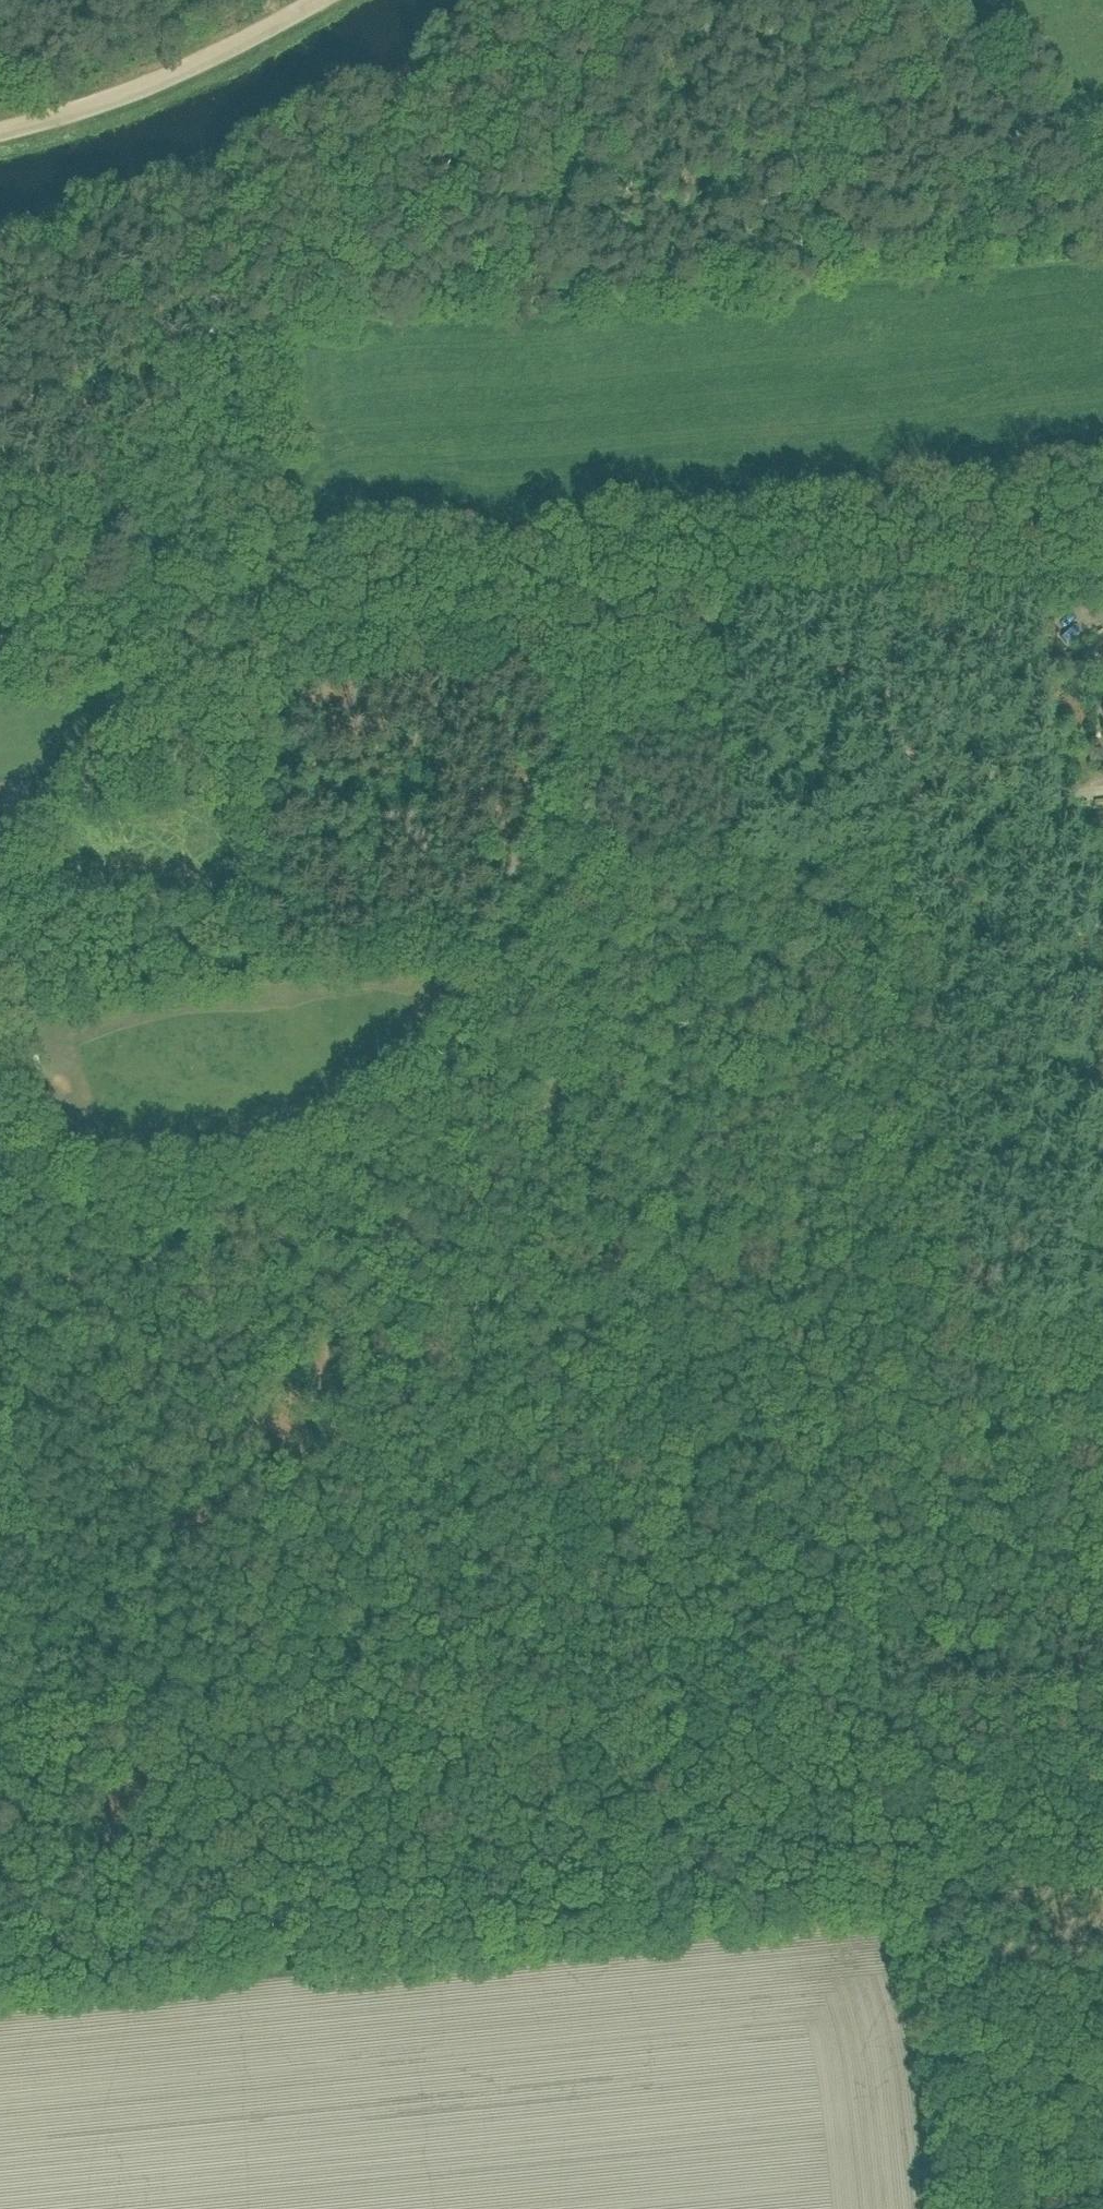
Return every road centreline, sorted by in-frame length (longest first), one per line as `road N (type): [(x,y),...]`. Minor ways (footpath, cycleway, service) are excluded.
road 1 (unclassified): [(0,843),(157,702),(262,650),(326,638),(614,627),(859,594),(1102,577)]
road 2 (track): [(900,1929),(0,2014)]
road 3 (track): [(49,118),(203,60),(317,0)]

